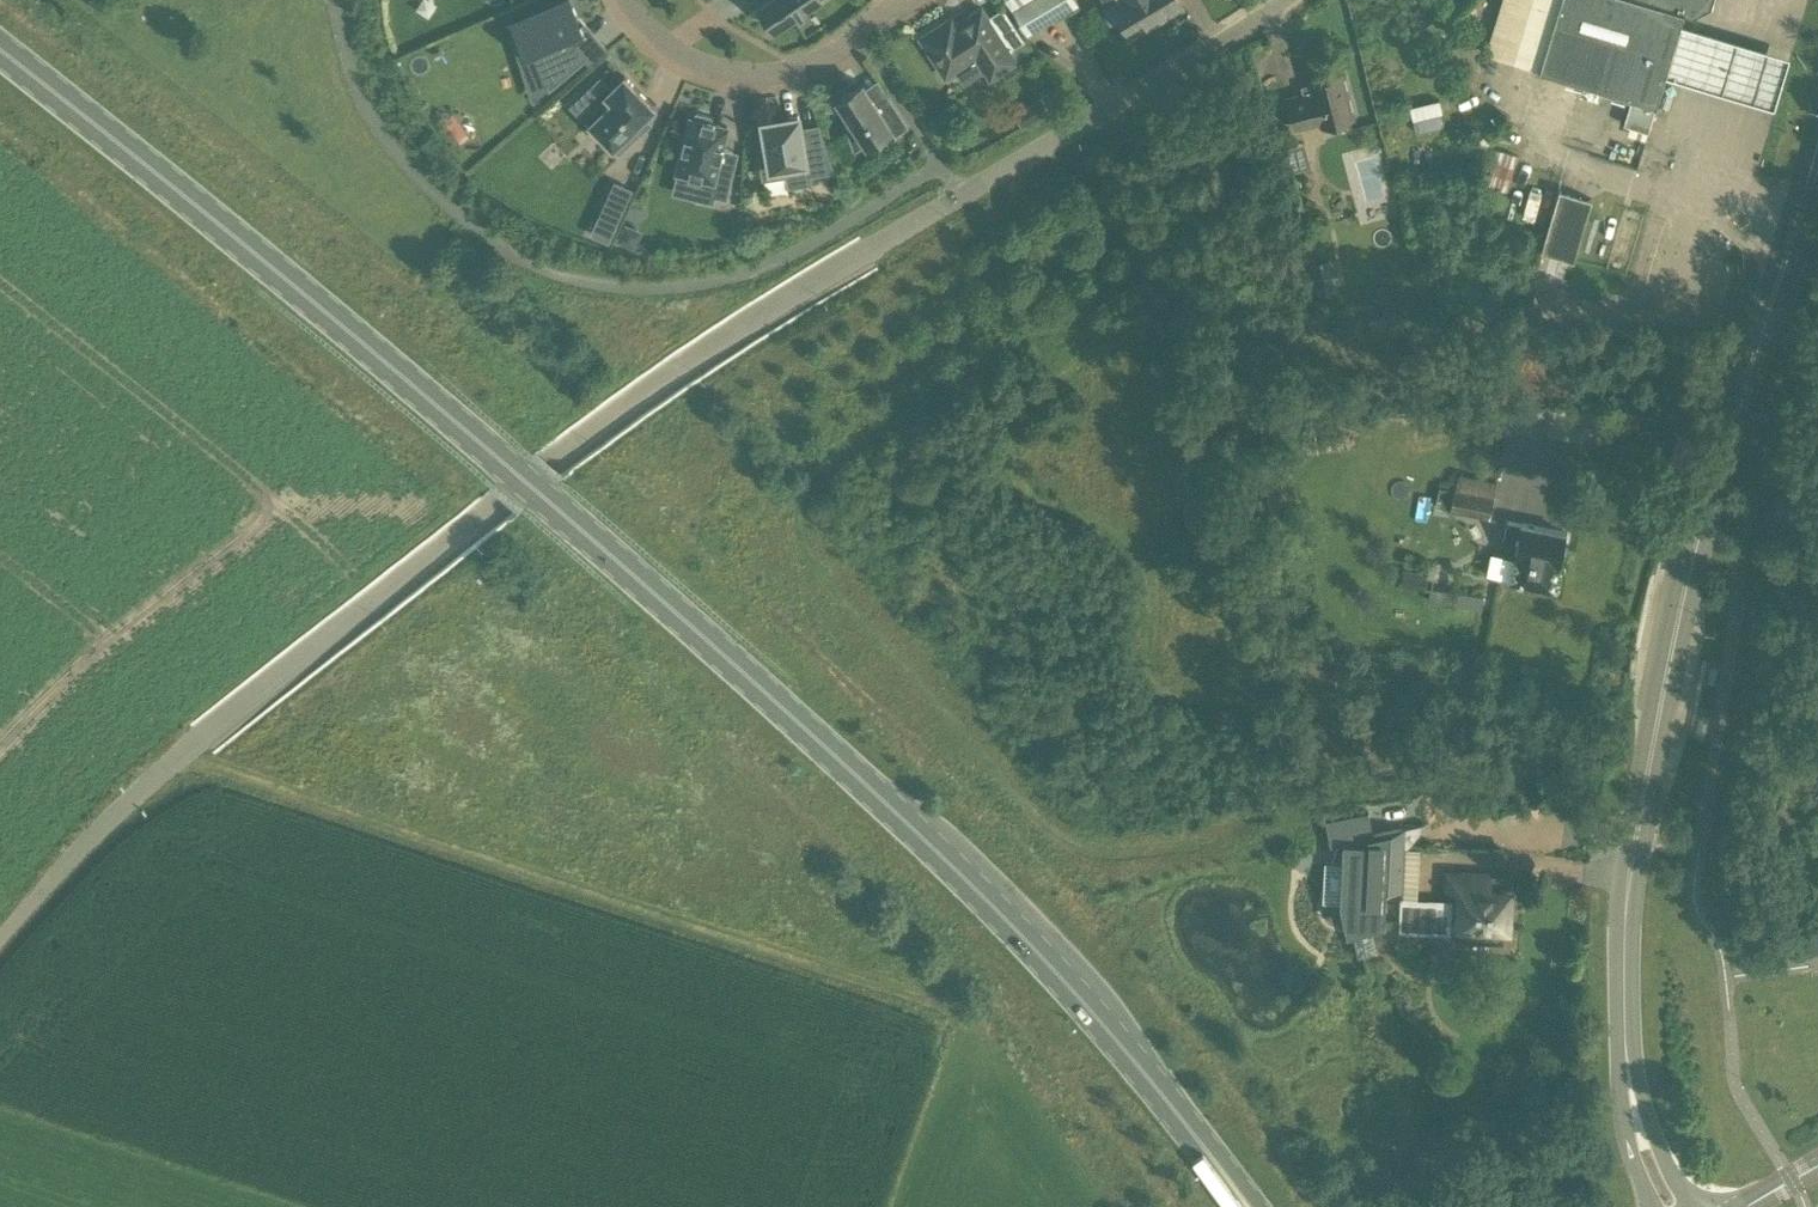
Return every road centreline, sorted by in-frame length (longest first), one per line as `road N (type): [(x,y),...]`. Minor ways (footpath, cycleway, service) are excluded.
road 1 (primary): [(0,51),(515,471),(868,786),(1121,1045),(1247,1206)]
road 2 (unclassified): [(0,945),(118,812),(201,740),(627,407),(867,252)]
road 3 (tertiary): [(1668,1206),(1641,1140),(1626,1041),(1636,837),(1694,549),(1817,159)]
road 4 (residential): [(867,252),(1284,0)]
road 5 (residential): [(902,0),(813,64),(763,75),(684,57),(648,30),(627,0)]

